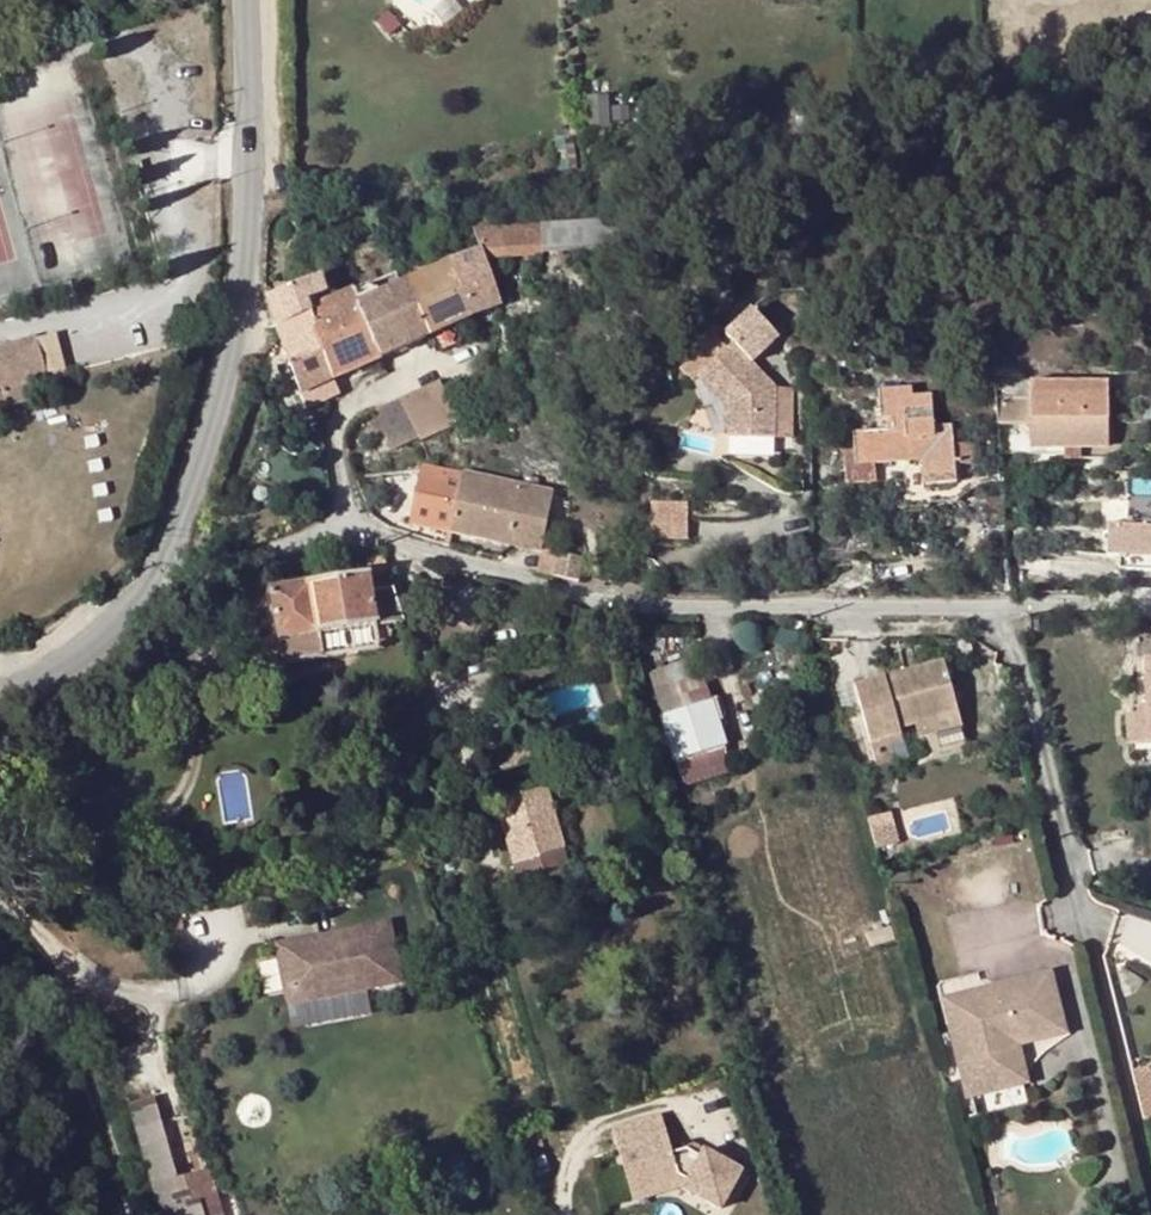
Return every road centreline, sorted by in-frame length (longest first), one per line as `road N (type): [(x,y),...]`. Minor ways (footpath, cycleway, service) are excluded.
road 1 (unclassified): [(171,549),(361,530),(598,600),(1150,607)]
road 2 (tertiary): [(246,0),(245,285),(171,549)]
road 3 (tertiary): [(171,549),(162,574),(84,653),(0,696)]

